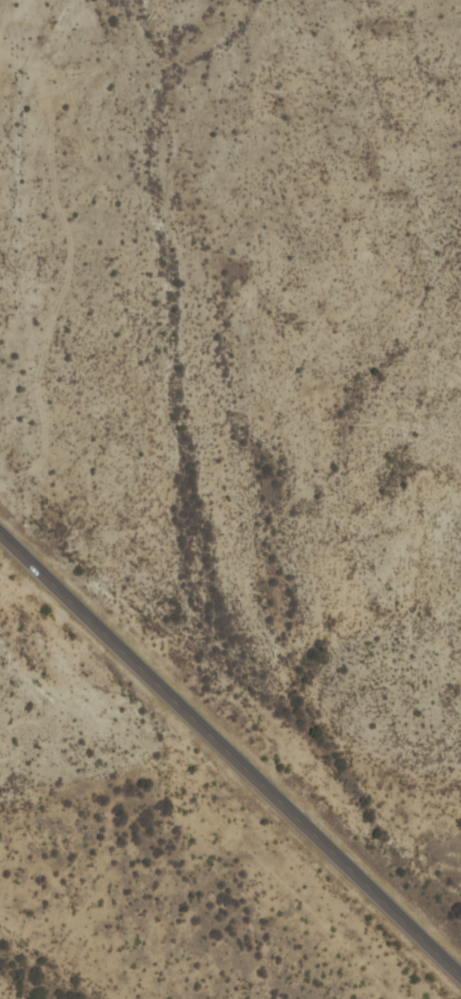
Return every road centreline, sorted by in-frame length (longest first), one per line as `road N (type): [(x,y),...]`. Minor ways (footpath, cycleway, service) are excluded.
road 1 (secondary): [(460,979),(0,536)]

